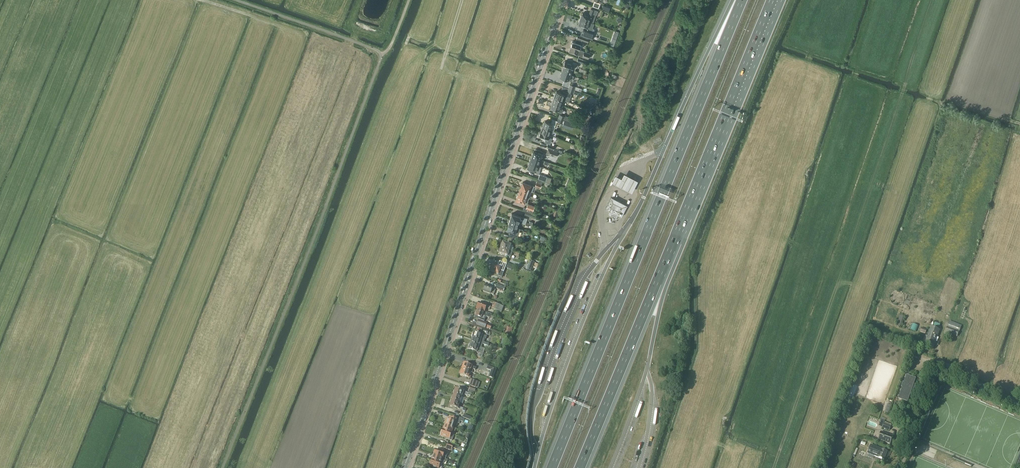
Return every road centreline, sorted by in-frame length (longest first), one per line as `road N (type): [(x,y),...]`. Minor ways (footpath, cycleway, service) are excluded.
road 1 (motorway): [(742,0),(552,467)]
road 2 (secondary): [(405,467),(563,0)]
road 3 (motorway): [(579,467),(686,209)]
road 4 (motorway): [(686,209),(773,0)]
road 5 (unclassified): [(901,467),(940,367),(1019,400)]
road 6 (motorway): [(733,0),(664,151)]
road 7 (motorway): [(648,367),(686,209)]

